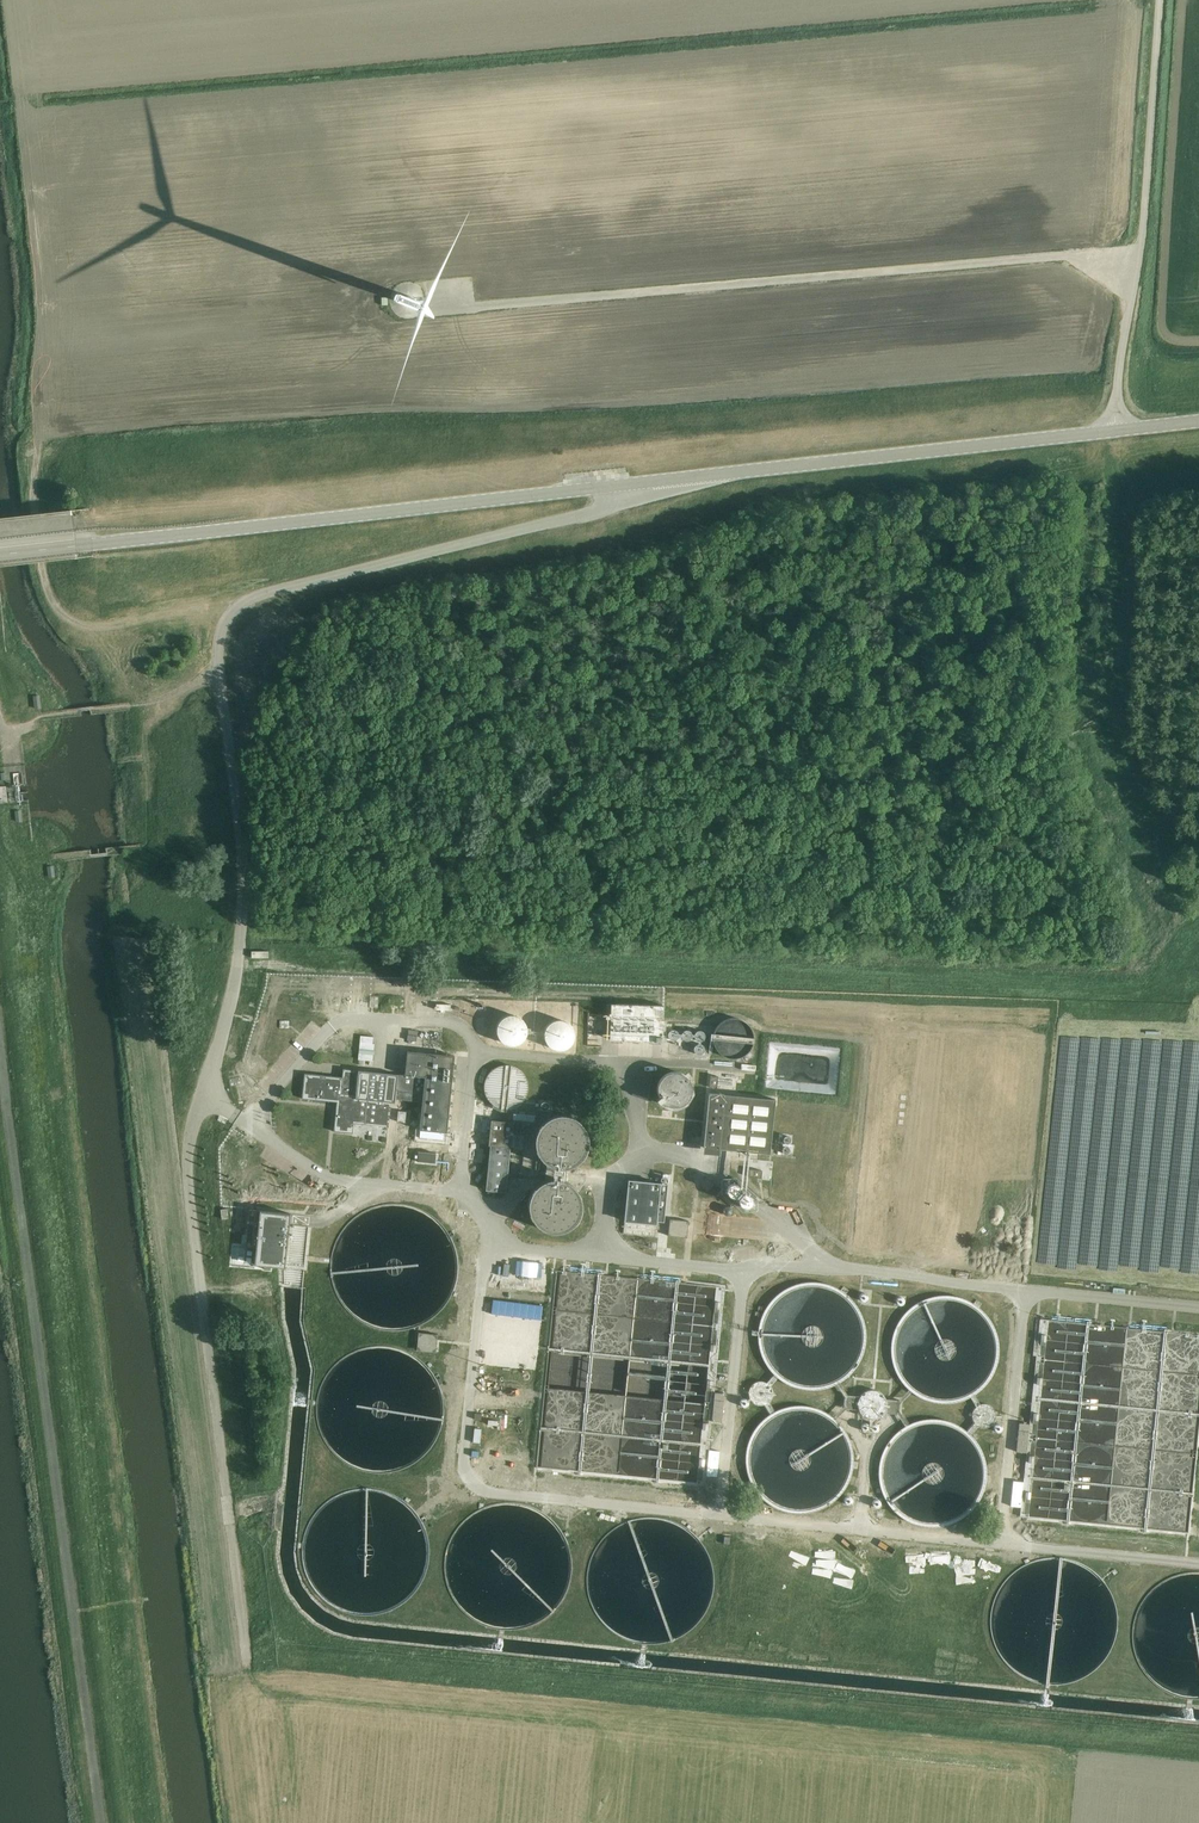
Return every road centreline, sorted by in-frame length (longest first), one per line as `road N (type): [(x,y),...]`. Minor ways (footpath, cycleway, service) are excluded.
road 1 (unclassified): [(204,1093),(249,963),(223,627),(253,597),(585,514),(654,481)]
road 2 (unclassified): [(99,1822),(0,1050)]
road 3 (tertiary): [(0,553),(654,481)]
road 4 (unclassified): [(248,1660),(190,1207),(189,1139),(204,1093)]
road 5 (track): [(253,597),(97,629),(70,619),(55,601),(45,582),(31,476),(43,330),(39,285)]
road 6 (tertiary): [(654,481),(1109,432)]
road 7 (unclassified): [(1109,432),(1140,241),(1161,0)]

